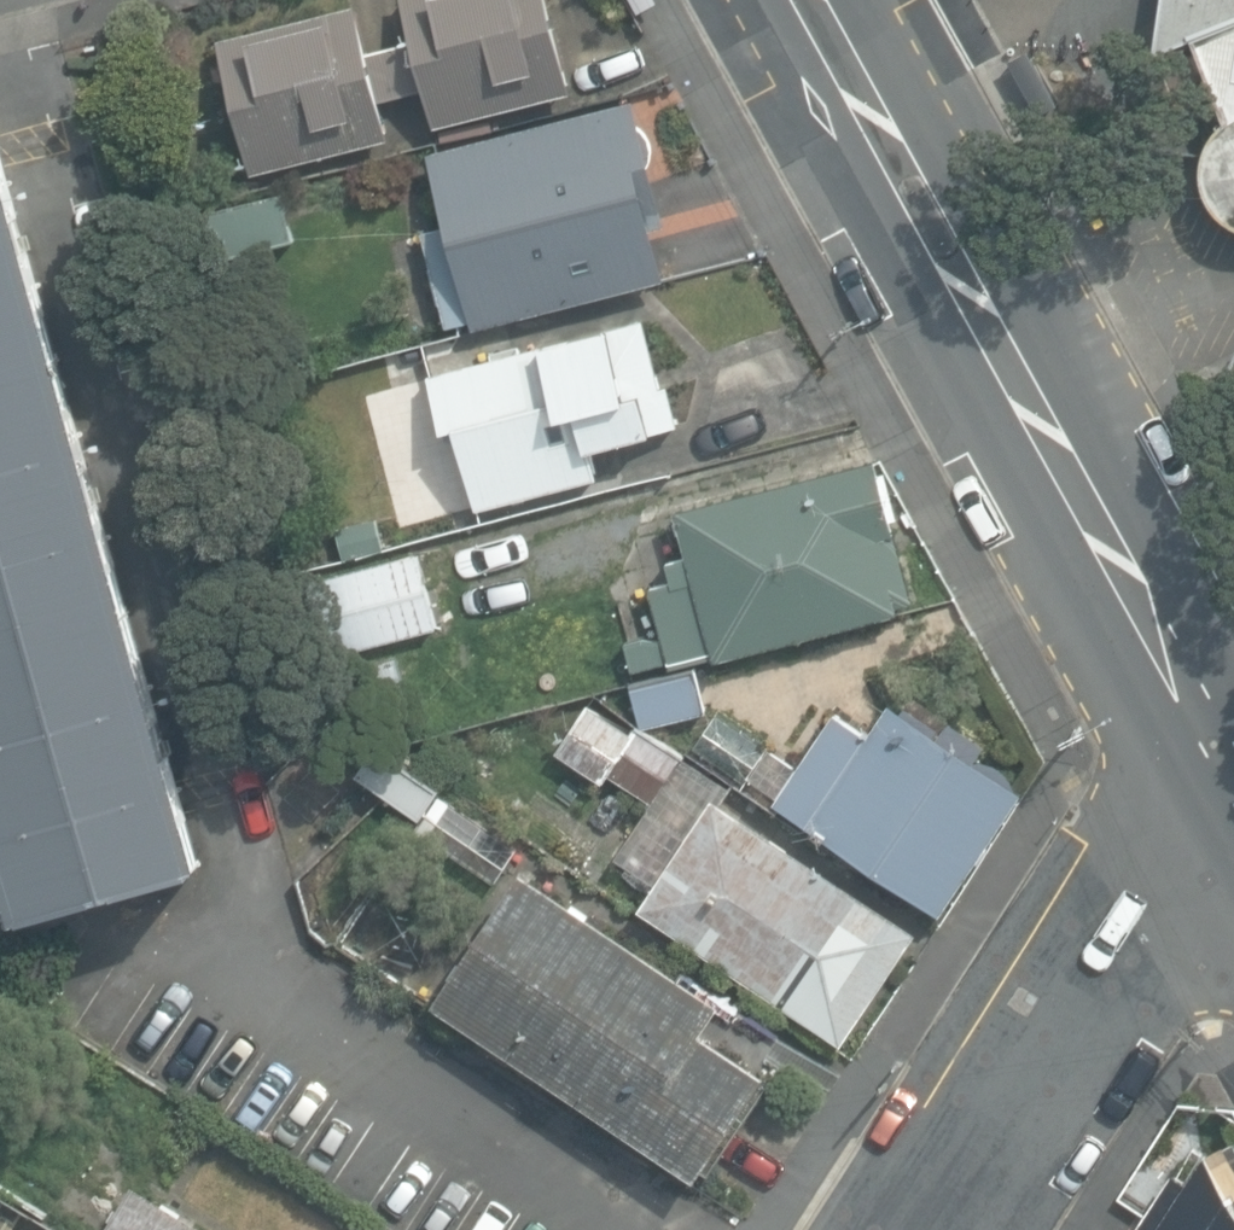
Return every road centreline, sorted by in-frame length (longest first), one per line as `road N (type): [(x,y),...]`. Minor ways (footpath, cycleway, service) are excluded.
road 1 (tertiary): [(820,0),(1061,486),(1215,770)]
road 2 (residential): [(935,1229),(1215,770)]

